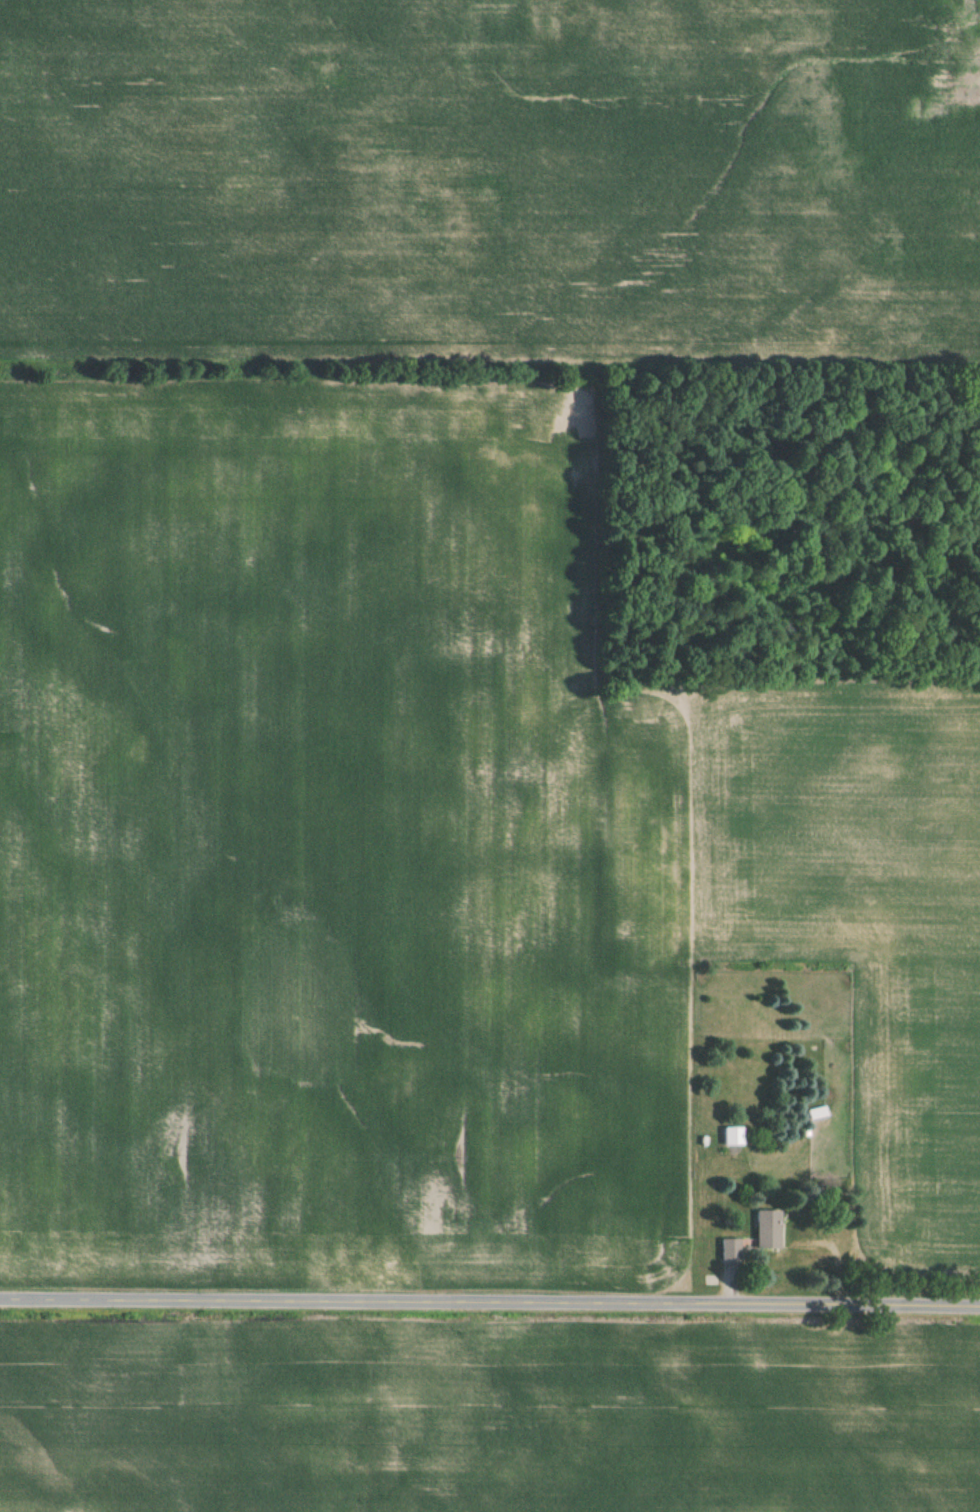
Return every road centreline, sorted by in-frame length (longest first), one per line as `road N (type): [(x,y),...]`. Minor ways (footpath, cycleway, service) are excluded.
road 1 (residential): [(979,1310),(0,1300)]

